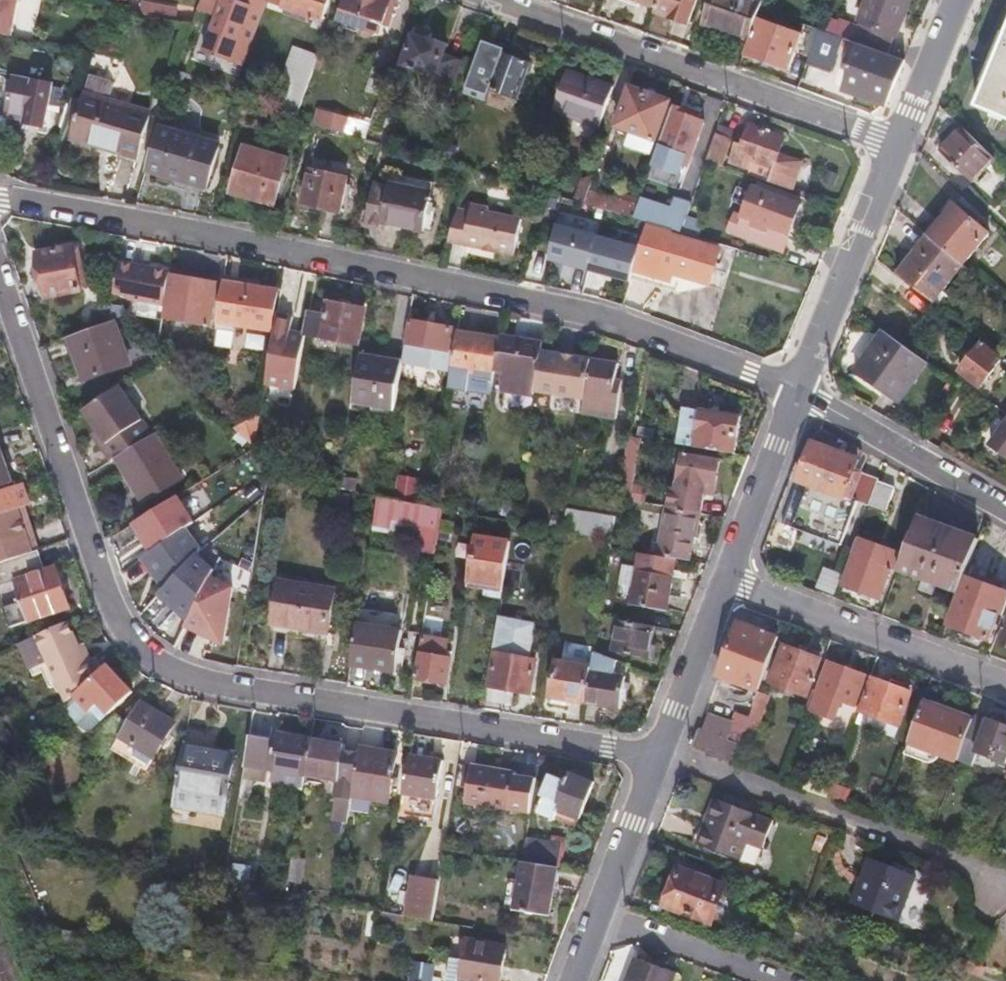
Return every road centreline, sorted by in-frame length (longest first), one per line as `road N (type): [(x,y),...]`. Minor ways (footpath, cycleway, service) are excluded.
road 1 (residential): [(0,273),(103,602),(147,665),(189,683),(655,751)]
road 2 (residential): [(0,196),(535,301),(627,324),(796,390)]
road 3 (residential): [(483,0),(900,145)]
road 4 (residential): [(995,884),(952,855),(698,760),(655,751)]
road 5 (residential): [(723,576),(1005,680)]
road 6 (residential): [(796,390),(900,145)]
road 7 (residential): [(1005,511),(796,390)]
road 8 (residential): [(723,576),(796,390)]
road 9 (residential): [(655,751),(723,576)]
road 10 (residential): [(593,917),(769,980)]
road 11 (residential): [(593,917),(655,751)]
road 12 (residential): [(900,145),(958,0)]

